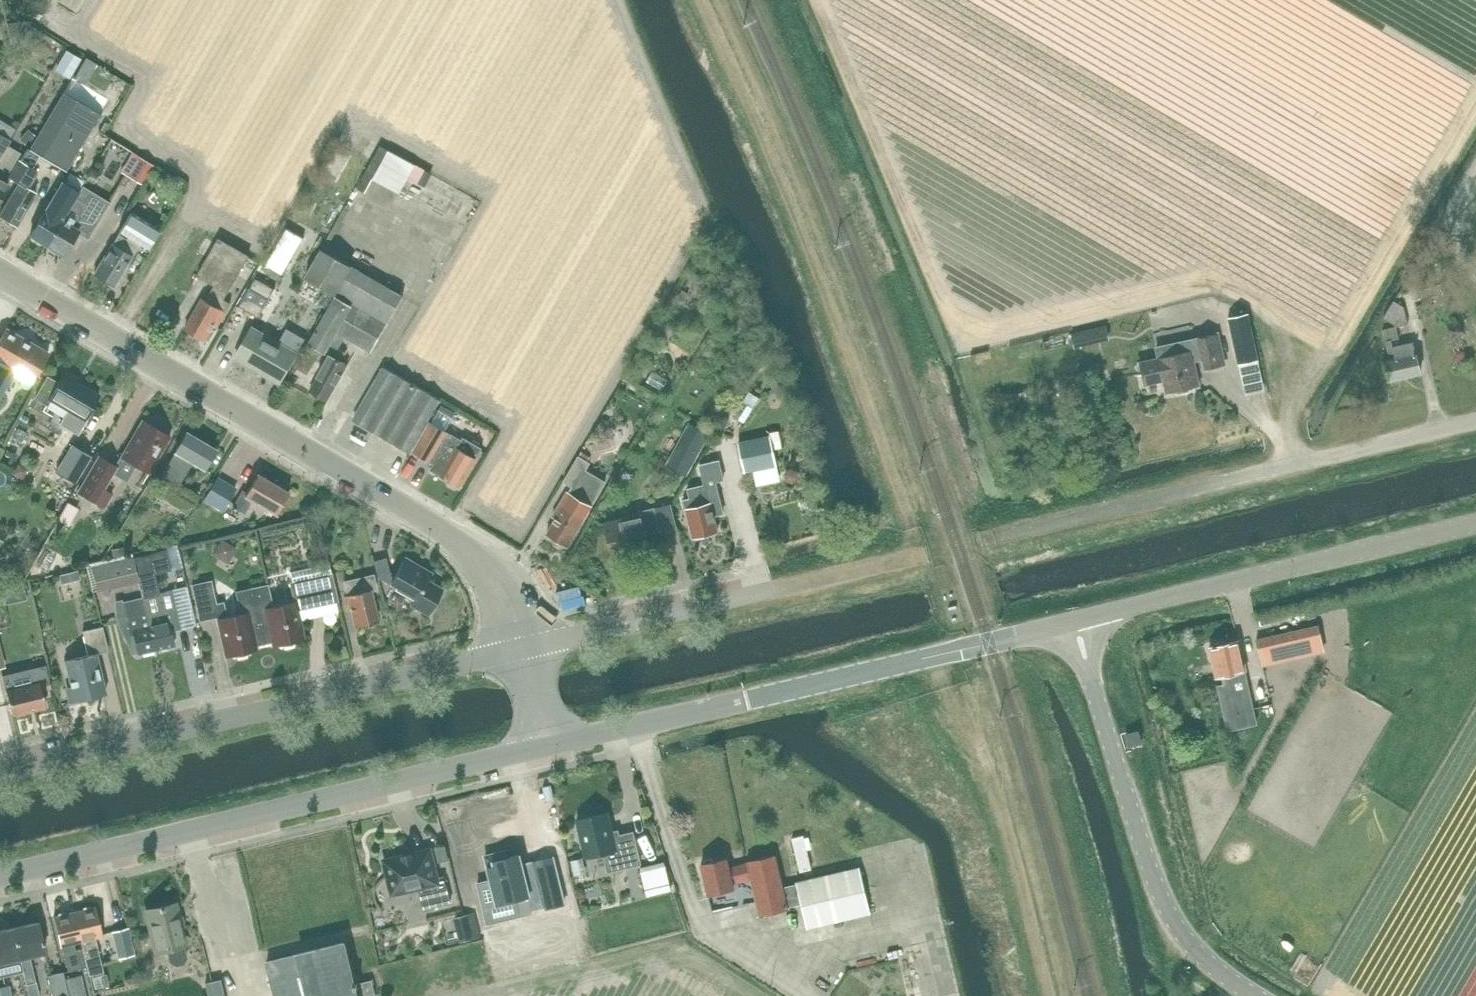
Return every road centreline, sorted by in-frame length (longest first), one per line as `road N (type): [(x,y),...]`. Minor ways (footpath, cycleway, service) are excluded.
road 1 (unclassified): [(523,647),(502,589),(466,547),(0,275)]
road 2 (unclassified): [(0,877),(547,746)]
road 3 (unclassified): [(547,746),(1076,622)]
road 4 (unclassified): [(0,772),(523,647)]
road 5 (unclassified): [(994,537),(1475,423)]
road 6 (unclassified): [(1255,995),(1193,949),(1168,912),(1076,622)]
road 7 (unclassified): [(1076,622),(1475,525)]
road 8 (unclassified): [(523,647),(923,556)]

